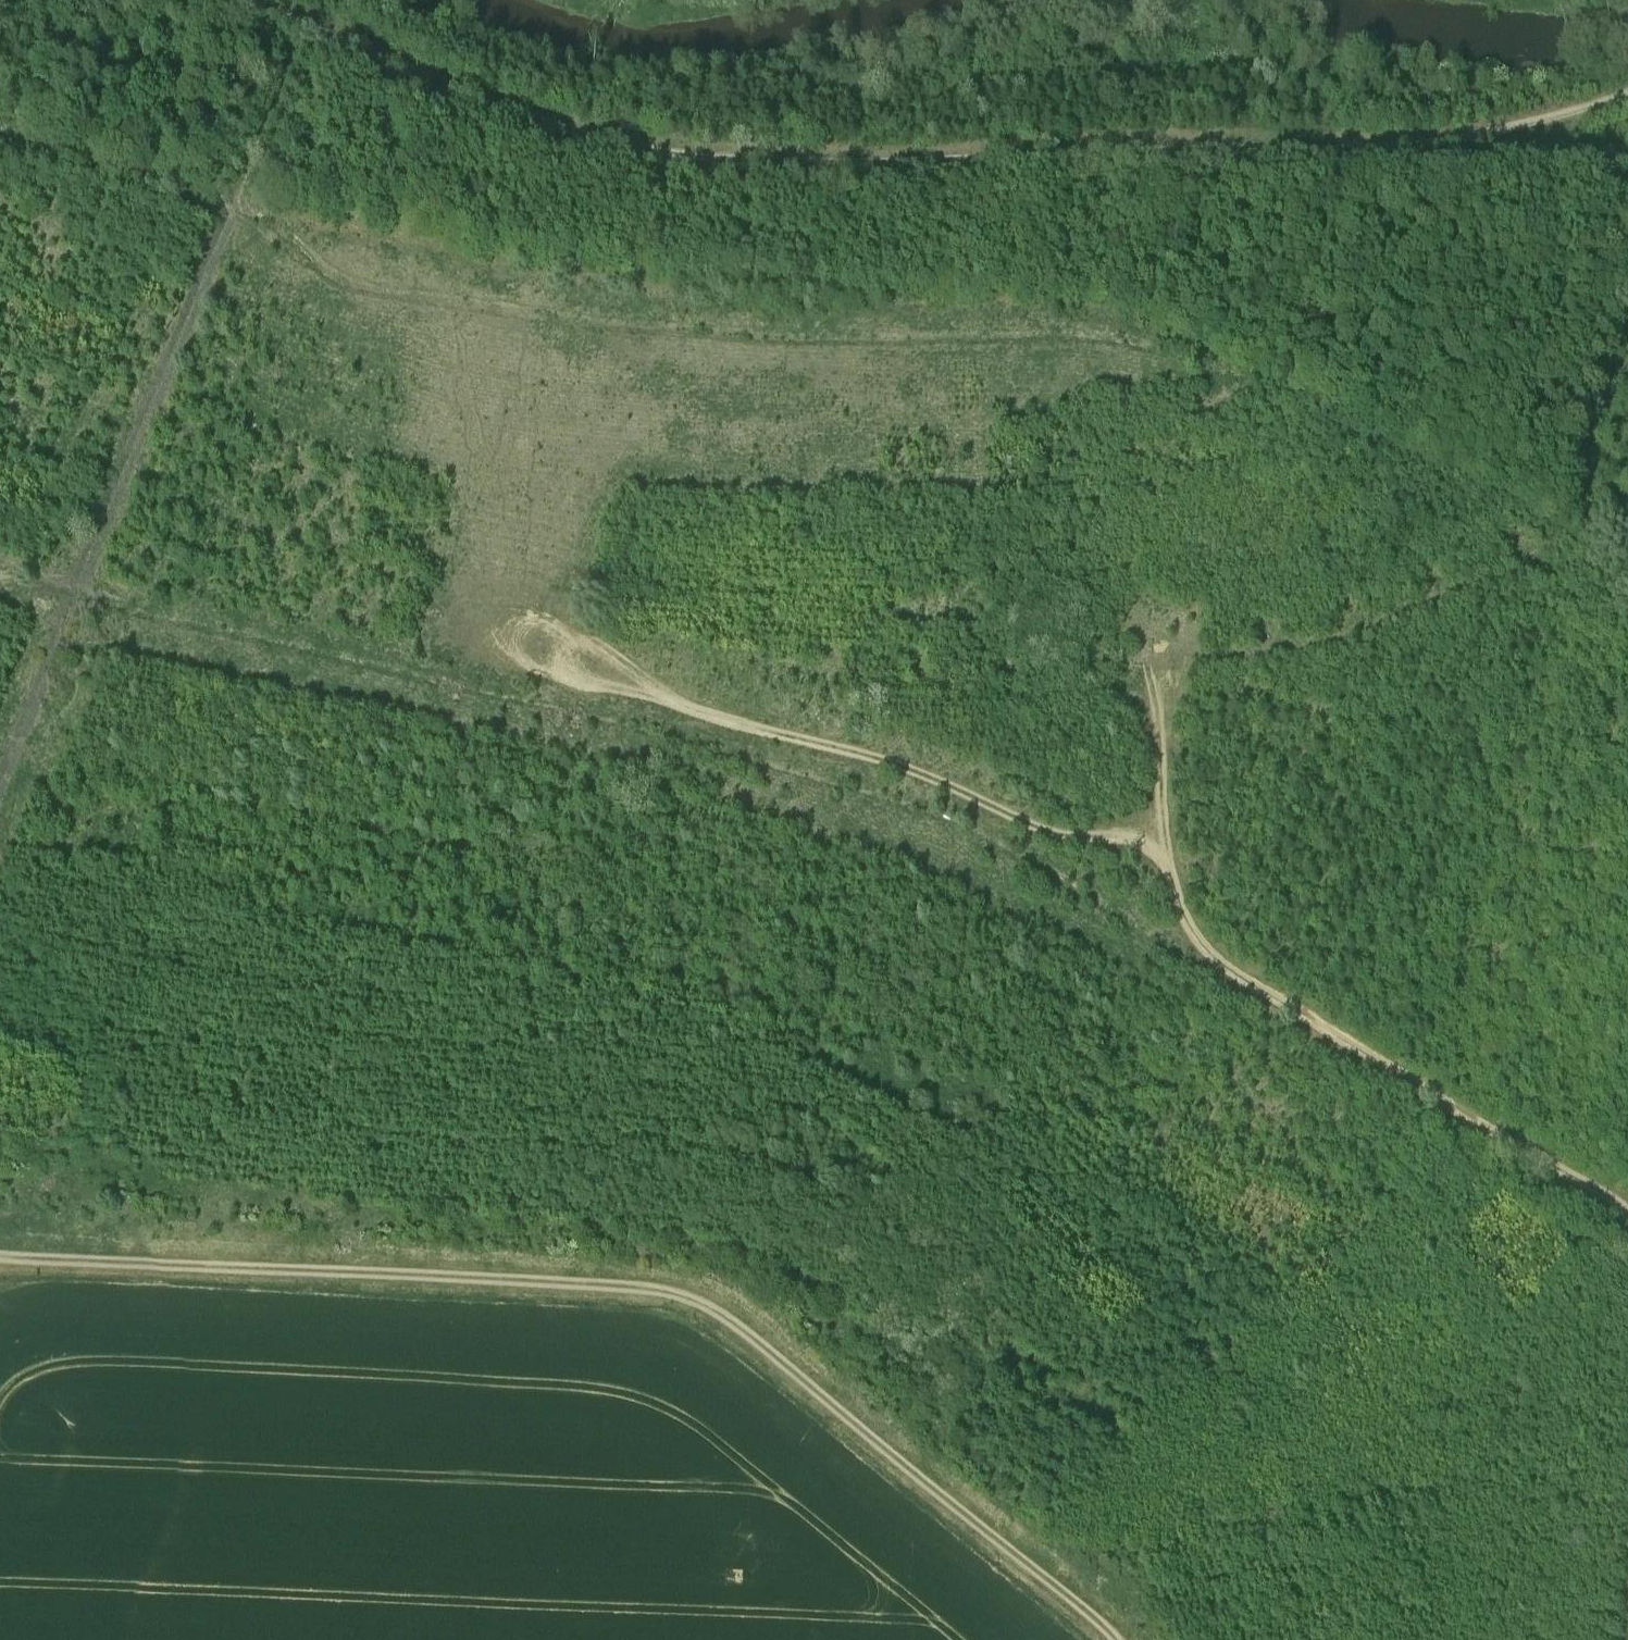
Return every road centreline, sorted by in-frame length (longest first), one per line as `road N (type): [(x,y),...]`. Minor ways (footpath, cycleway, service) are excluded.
road 1 (track): [(237,0),(574,129),(719,156),(831,163),(1358,145),(1458,131),(1627,83)]
road 2 (track): [(0,1287),(369,1309),(680,1338),(725,1360),(1061,1639)]
road 3 (track): [(1171,891),(1141,871),(1074,867),(886,783),(665,715),(553,639),(526,647),(523,667),(541,683)]
road 4 (track): [(1627,1220),(1330,1059),(1223,991),(1195,961),(1180,927),(1168,877),(1159,730)]
road 5 (track): [(541,683),(665,715)]

